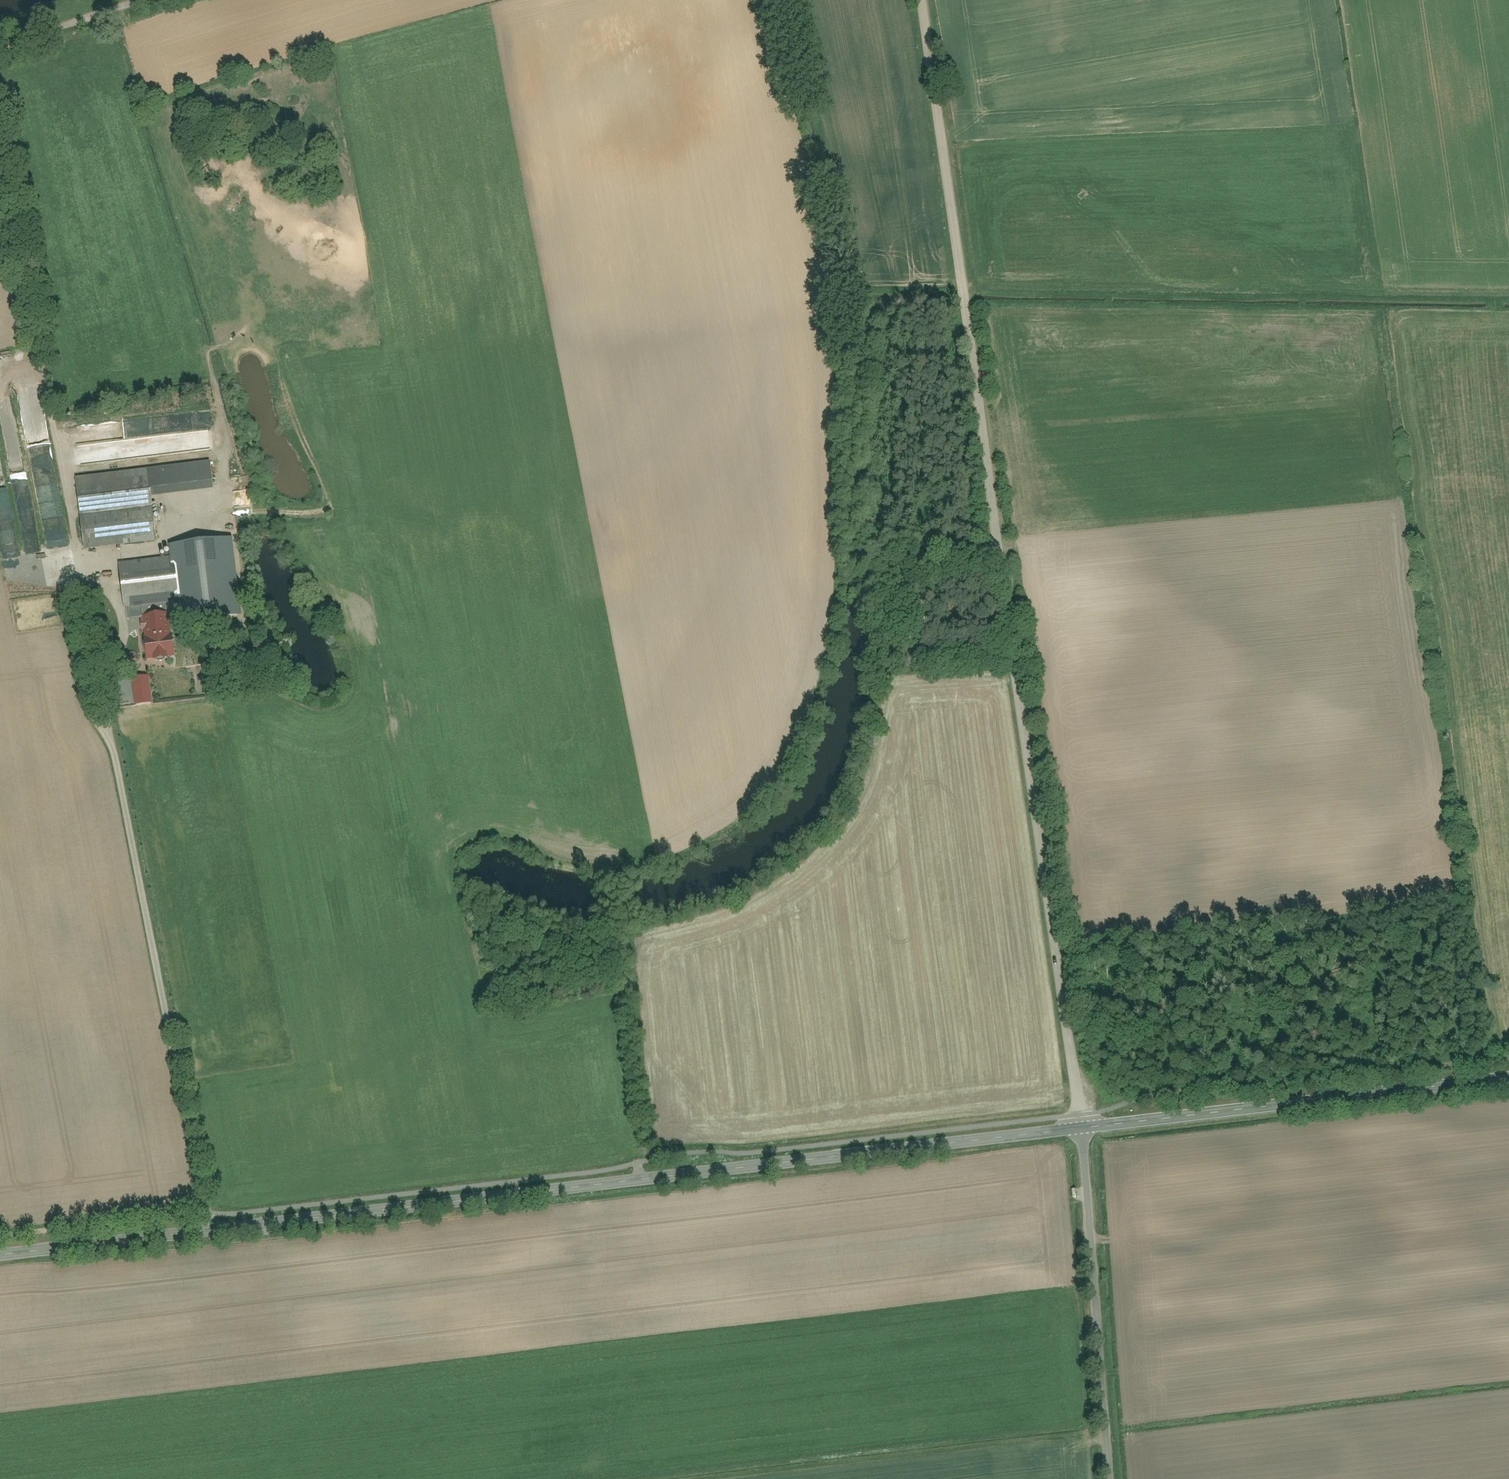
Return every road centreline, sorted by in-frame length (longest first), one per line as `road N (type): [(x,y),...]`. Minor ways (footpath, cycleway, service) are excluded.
road 1 (unclassified): [(922,0),(1000,599),(1084,1128)]
road 2 (tertiary): [(0,1255),(1084,1128)]
road 3 (track): [(106,724),(92,709),(70,594),(74,559),(0,128)]
road 4 (tertiary): [(1084,1128),(1508,1078)]
road 5 (unclassified): [(1084,1128),(1110,1478)]
road 6 (track): [(137,0),(0,45)]

